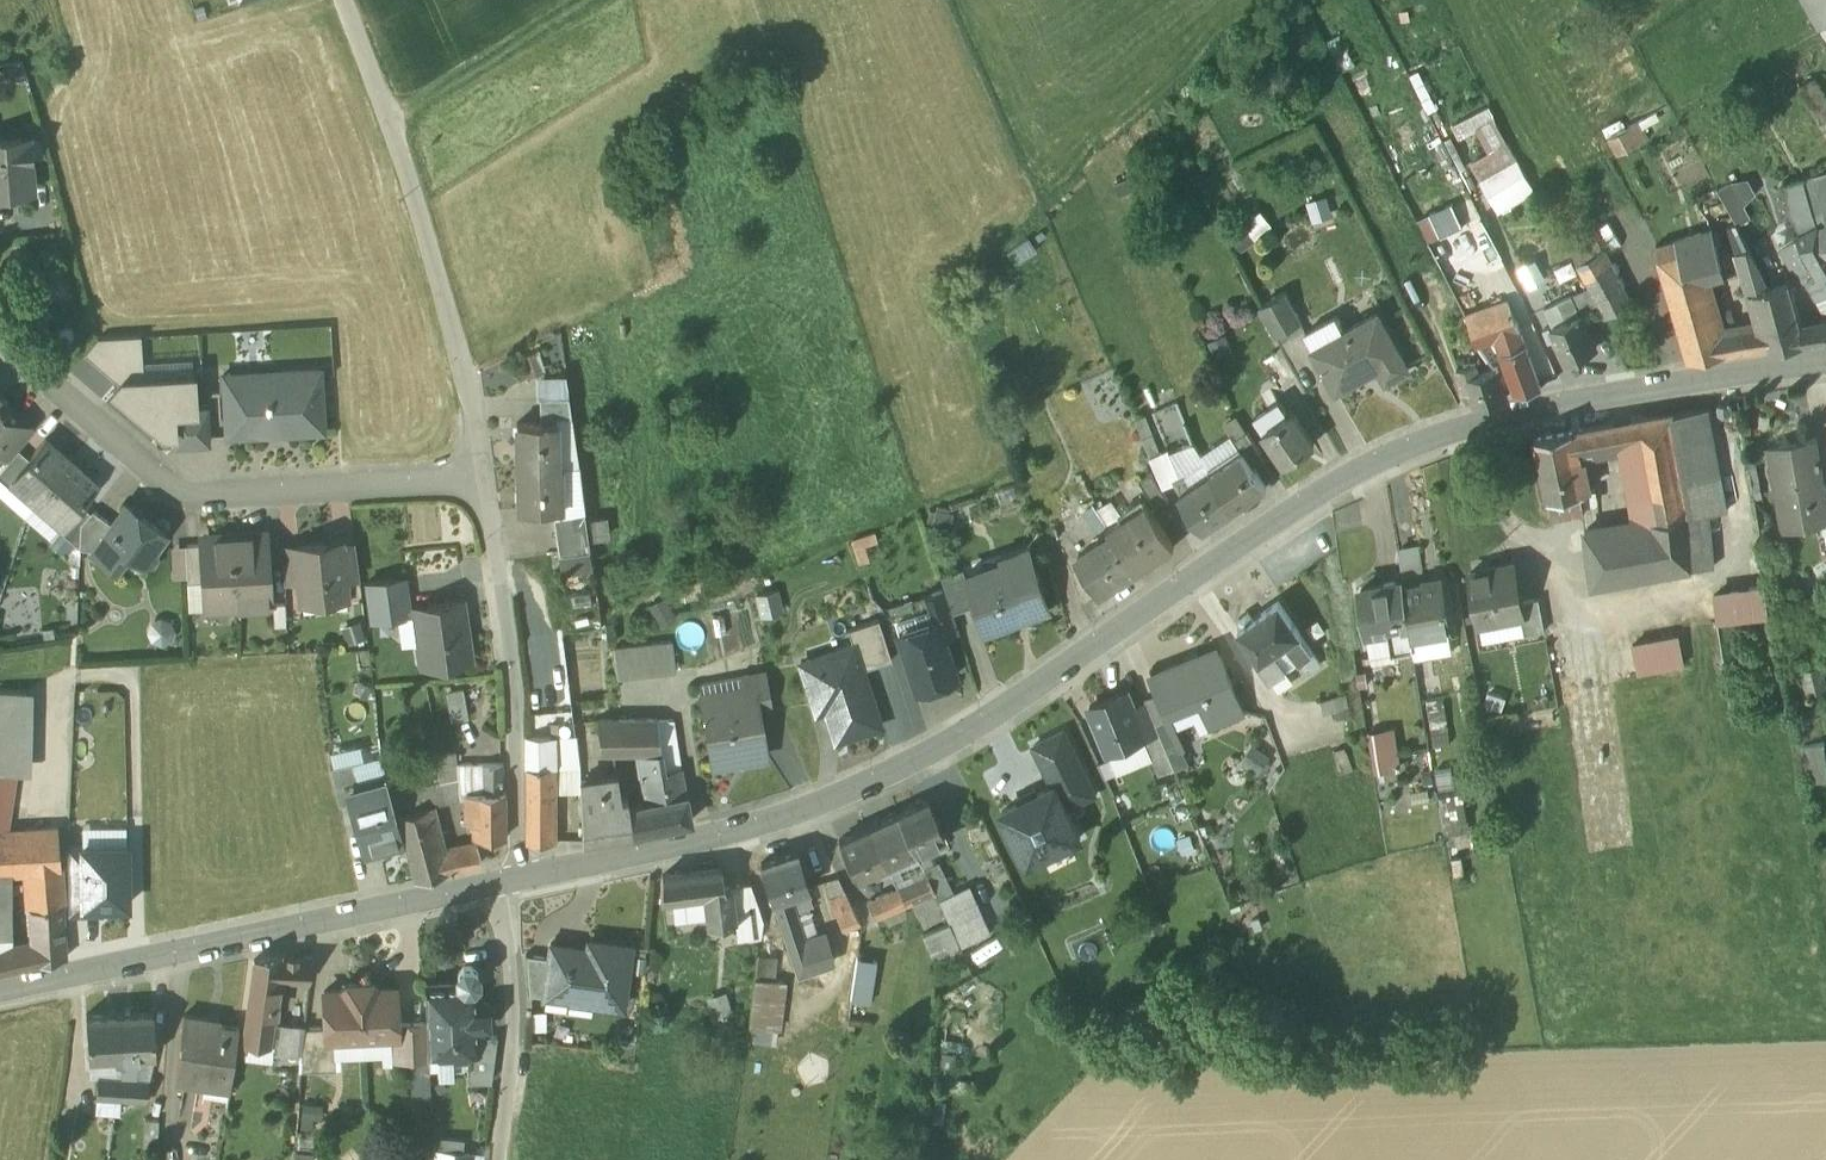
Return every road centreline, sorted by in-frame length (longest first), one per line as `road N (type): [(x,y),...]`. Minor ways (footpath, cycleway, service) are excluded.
road 1 (tertiary): [(1825,370),(1590,401),(1409,444),(1323,490),(935,755),(808,814),(672,853),(518,883)]
road 2 (residential): [(486,480),(186,494),(0,338)]
road 3 (tertiary): [(518,883),(0,993)]
road 4 (residential): [(486,480),(420,216),(343,0)]
road 5 (residential): [(518,883),(514,745),(486,480)]
road 6 (track): [(591,0),(390,123)]

